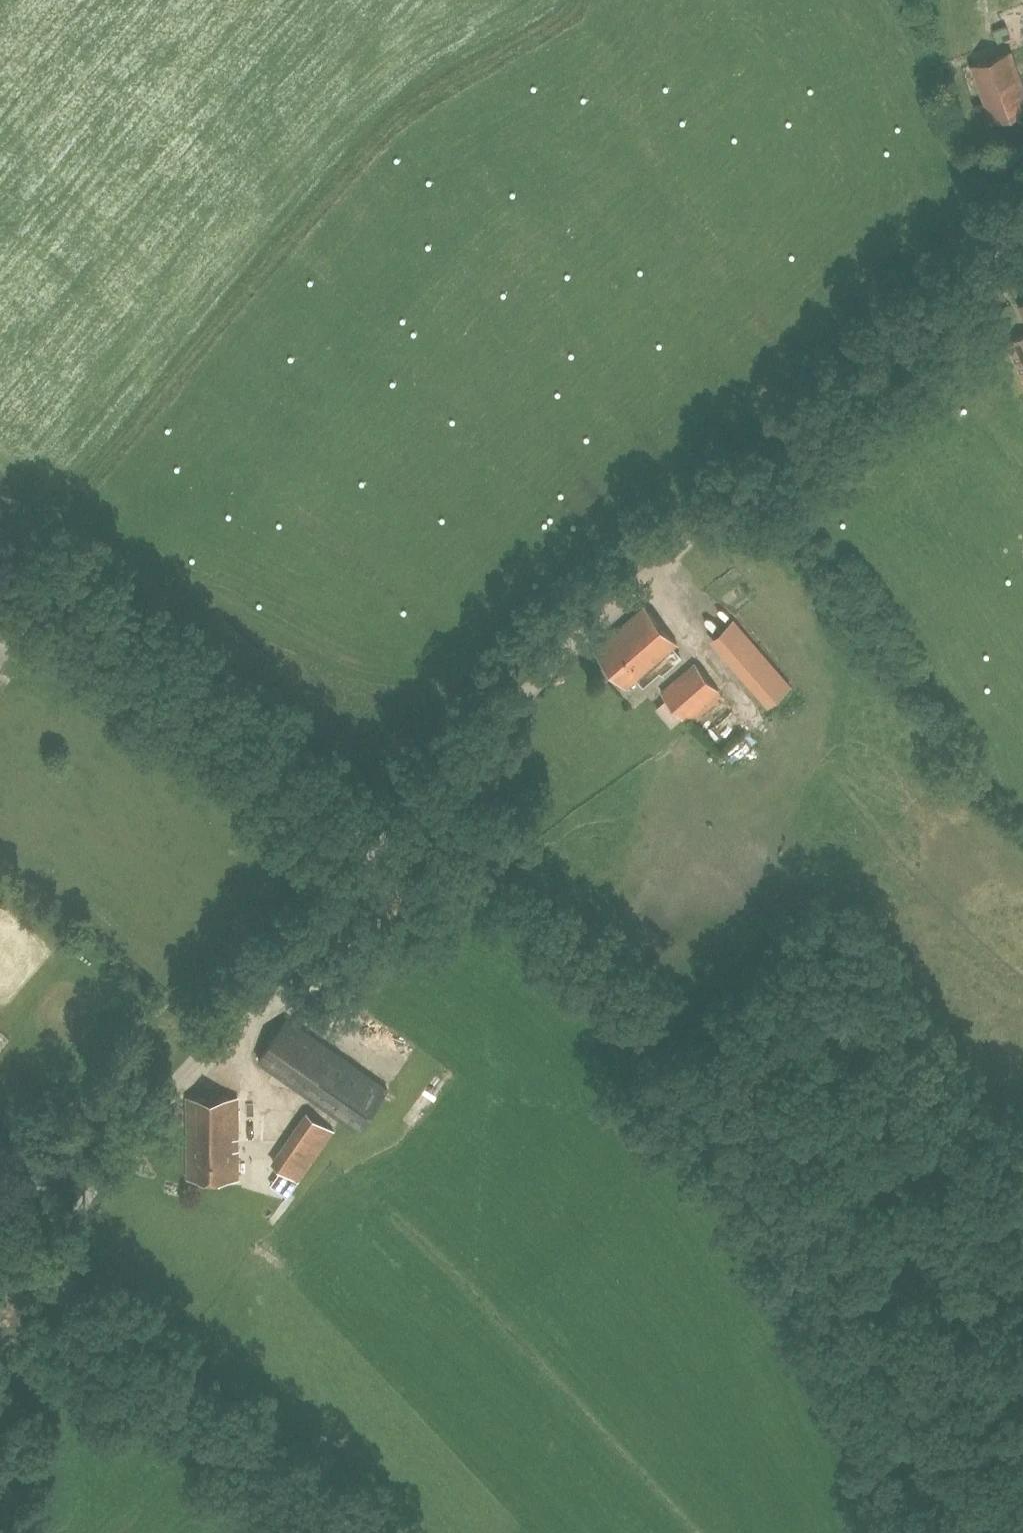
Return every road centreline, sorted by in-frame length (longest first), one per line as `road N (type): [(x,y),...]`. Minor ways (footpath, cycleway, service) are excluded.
road 1 (unclassified): [(366,1532),(347,1503),(83,1300),(58,1267),(75,1208),(224,1022),(394,858)]
road 2 (unclassified): [(394,858),(439,816),(581,634),(1022,242)]
road 3 (unclassified): [(394,858),(0,521)]

